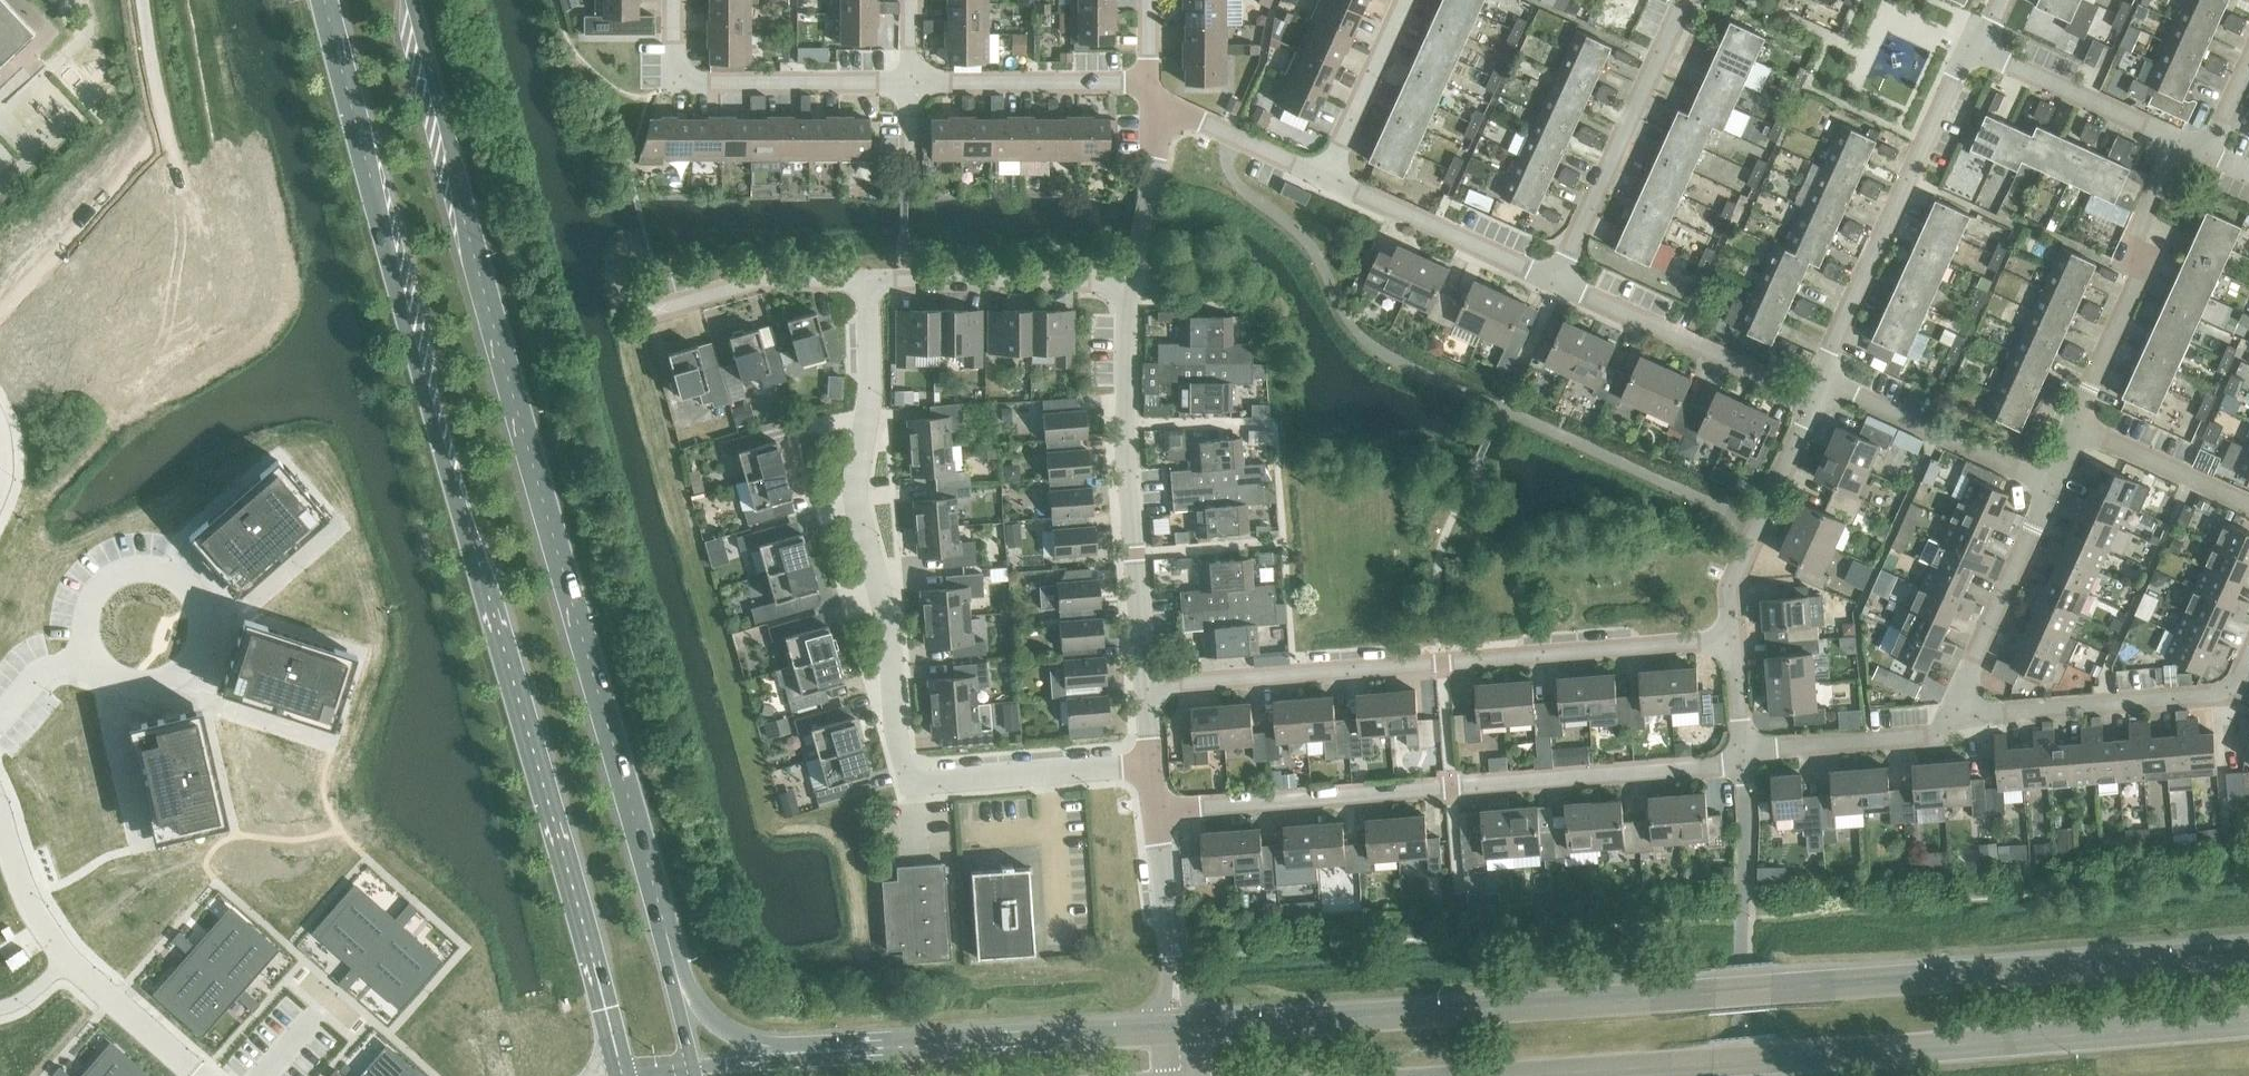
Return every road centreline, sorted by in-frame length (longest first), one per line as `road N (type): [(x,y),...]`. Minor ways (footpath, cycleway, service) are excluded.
road 1 (secondary): [(326,0),(620,1075)]
road 2 (secondary): [(2248,954),(1181,1027)]
road 3 (secondary): [(667,948),(413,0)]
road 4 (secondary): [(1502,1075),(2248,1023)]
road 5 (residential): [(1149,772),(934,790),(913,781),(899,667),(855,498),(871,394),(874,289)]
road 6 (residential): [(1154,815),(1743,758)]
road 7 (residential): [(1145,688),(1442,671),(1730,641)]
road 8 (residential): [(1145,688),(1125,428),(1134,283)]
road 9 (residential): [(1820,377),(1968,48)]
road 10 (secondary): [(1181,1027),(822,1051)]
road 11 (residential): [(199,1075),(70,959),(37,918),(0,818)]
road 12 (residential): [(1960,709),(2219,697),(2230,693),(2248,654)]
road 13 (residential): [(1686,0),(1641,106),(1547,275)]
road 14 (residential): [(2078,426),(2139,276),(2131,242),(2171,140)]
road 15 (residential): [(909,87),(700,83),(675,64),(677,0)]
road 16 (residential): [(1812,404),(1547,275)]
road 17 (residential): [(107,587),(123,576),(161,573),(191,592),(203,625),(194,658),(166,680),(130,681),(99,658)]
road 18 (residential): [(874,289),(1134,283)]
road 19 (residential): [(1730,641),(1732,585),(1812,404)]
road 20 (residential): [(2049,486),(1820,377)]
road 21 (residential): [(1547,275),(1323,175)]
road 22 (residential): [(1960,709),(2049,486)]
road 23 (residential): [(1149,88),(909,87)]
road 24 (residential): [(1743,758),(1935,732),(1960,709)]
road 25 (residential): [(2171,140),(1968,48)]
road 26 (secondary): [(822,1051),(743,1038),(714,1023),(667,948)]
road 27 (residential): [(1134,283),(1153,196),(1149,88)]
road 28 (residential): [(679,286),(874,289)]
road 29 (residential): [(1323,175),(1232,137),(1149,88)]
road 30 (residential): [(1323,175),(1406,0)]
road 31 (residential): [(2248,507),(2078,426)]
road 32 (residential): [(1176,958),(1154,815)]
road 33 (secondary): [(822,1051),(696,1066)]
road 34 (secondary): [(696,1066),(667,948)]

